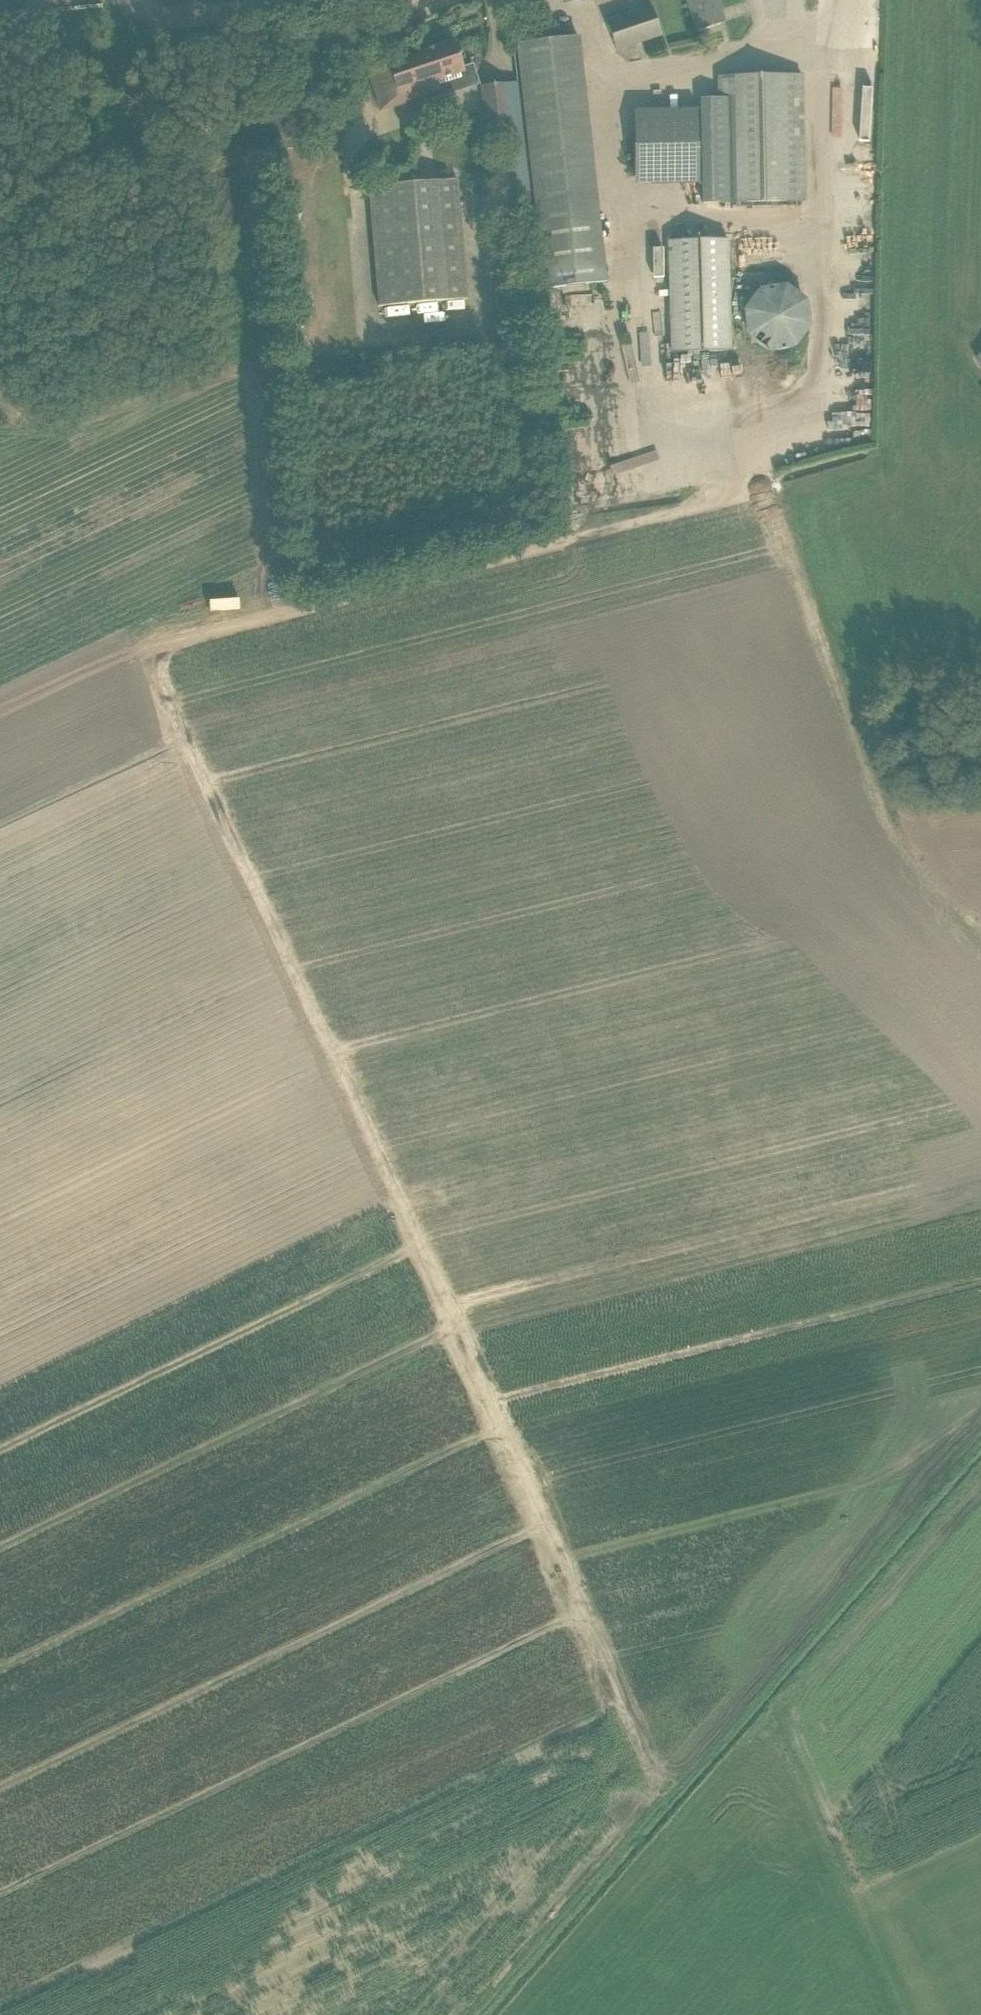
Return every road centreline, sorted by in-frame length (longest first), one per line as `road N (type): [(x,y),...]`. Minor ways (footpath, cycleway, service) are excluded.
road 1 (track): [(0,372),(71,351),(141,312),(207,237),(306,56),(354,27)]

